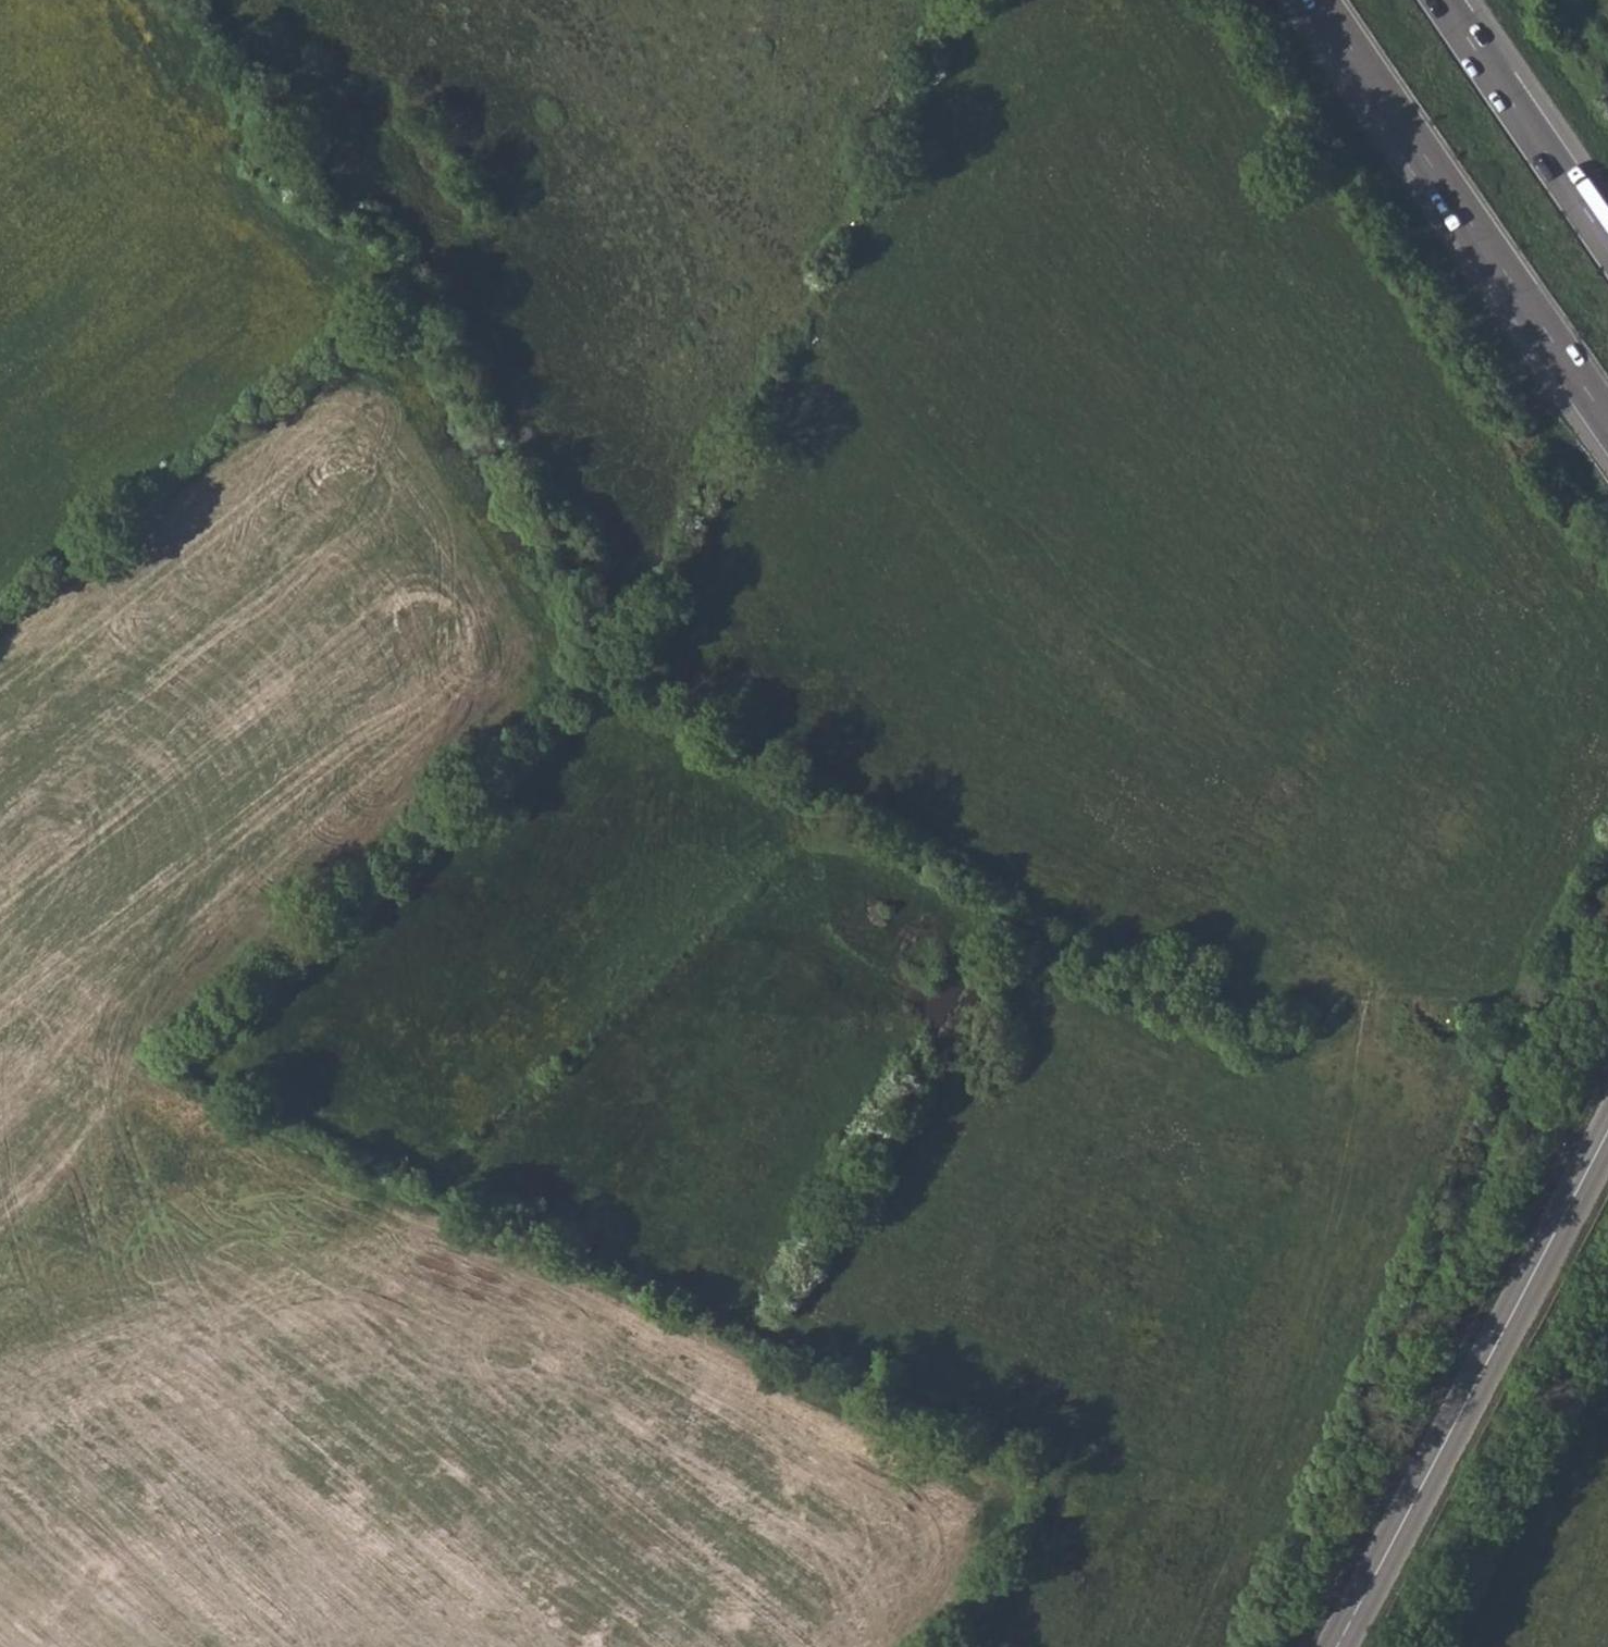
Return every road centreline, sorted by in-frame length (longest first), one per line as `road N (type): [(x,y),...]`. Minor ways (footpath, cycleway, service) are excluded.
road 1 (tertiary): [(1338,1646),(1607,1129)]
road 2 (trunk): [(1320,0),(1607,419)]
road 3 (trunk): [(1607,240),(1444,0)]

